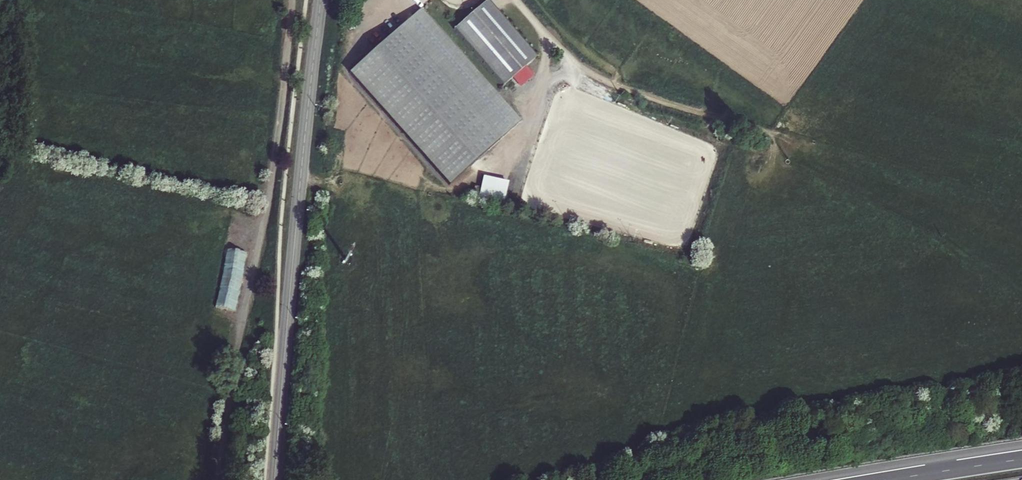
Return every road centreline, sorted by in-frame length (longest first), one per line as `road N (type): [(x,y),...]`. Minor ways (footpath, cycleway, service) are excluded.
road 1 (tertiary): [(273,479),(321,0)]
road 2 (motorway): [(1021,458),(882,479)]

